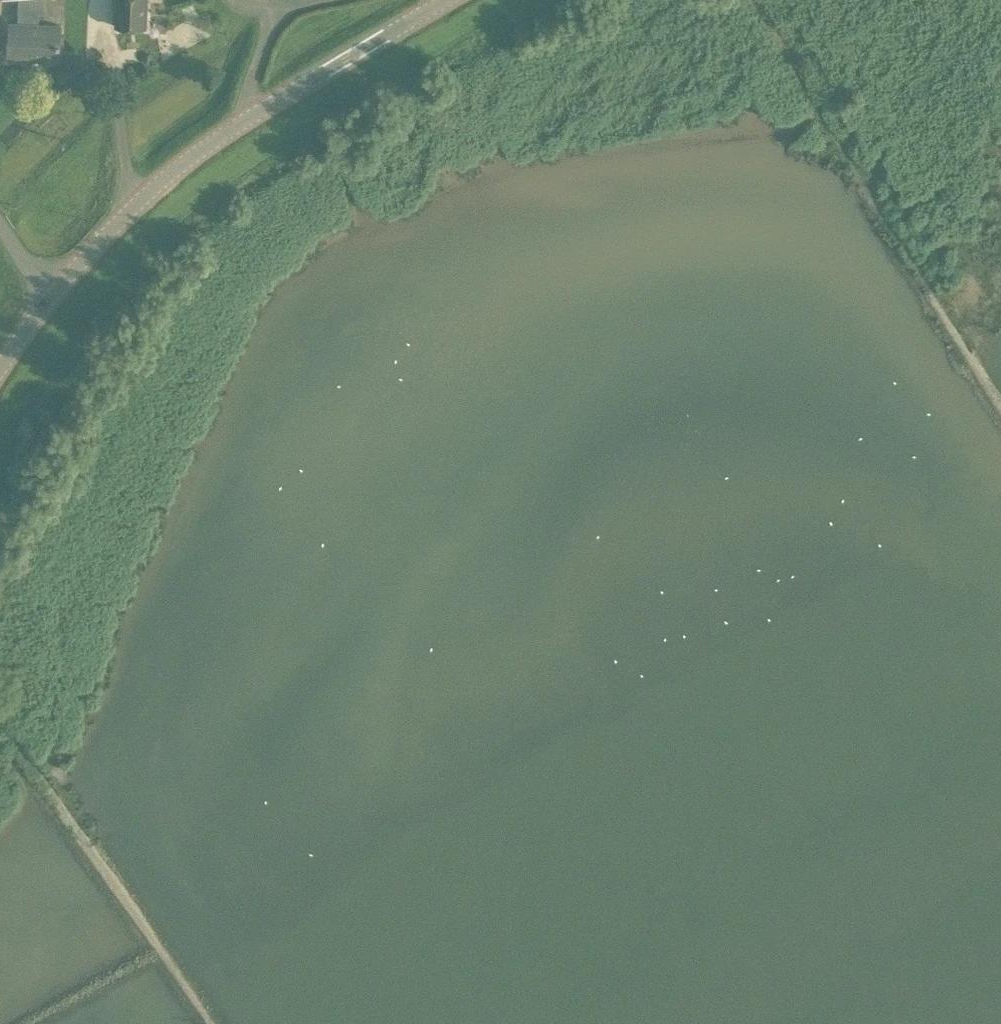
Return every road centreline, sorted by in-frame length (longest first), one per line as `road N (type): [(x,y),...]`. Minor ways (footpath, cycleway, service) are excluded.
road 1 (tertiary): [(0,369),(55,292),(162,180),(217,136),(444,0)]

